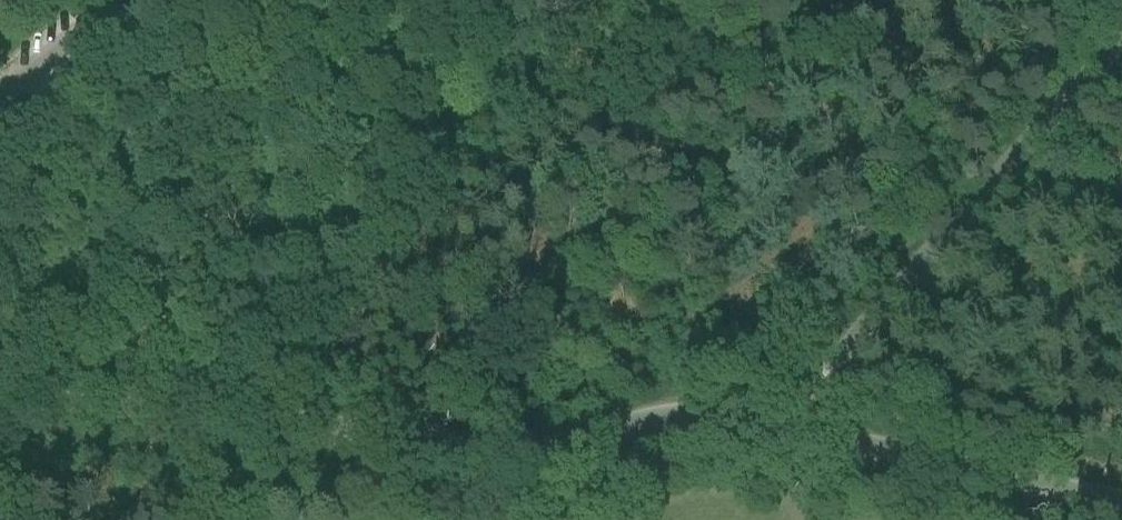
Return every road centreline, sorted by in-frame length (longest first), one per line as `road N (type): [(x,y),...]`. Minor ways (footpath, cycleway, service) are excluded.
road 1 (unclassified): [(0,368),(505,449),(676,415),(781,426)]
road 2 (unclassified): [(781,426),(1121,35)]
road 3 (unclassified): [(1121,502),(781,426)]
road 4 (track): [(275,0),(208,38),(0,198)]
road 5 (track): [(277,418),(209,519)]

